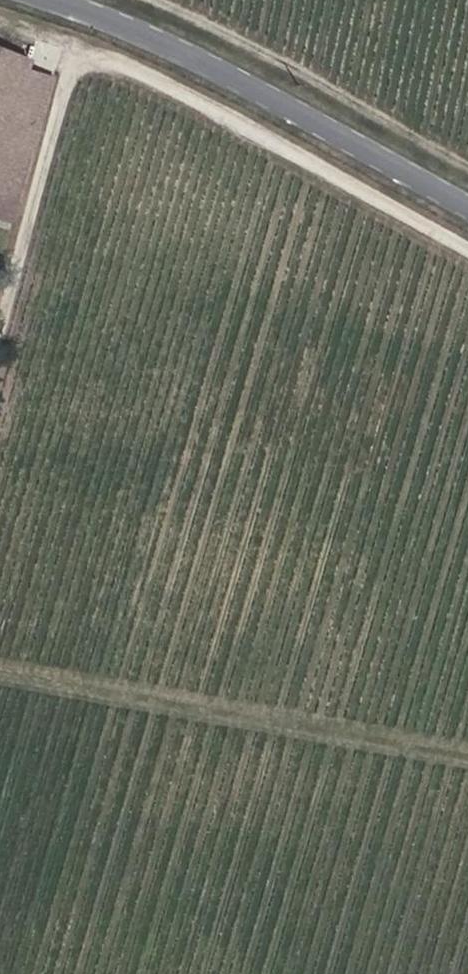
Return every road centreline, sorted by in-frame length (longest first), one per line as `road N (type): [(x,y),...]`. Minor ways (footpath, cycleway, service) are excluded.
road 1 (residential): [(45,0),(115,18),(467,205)]

